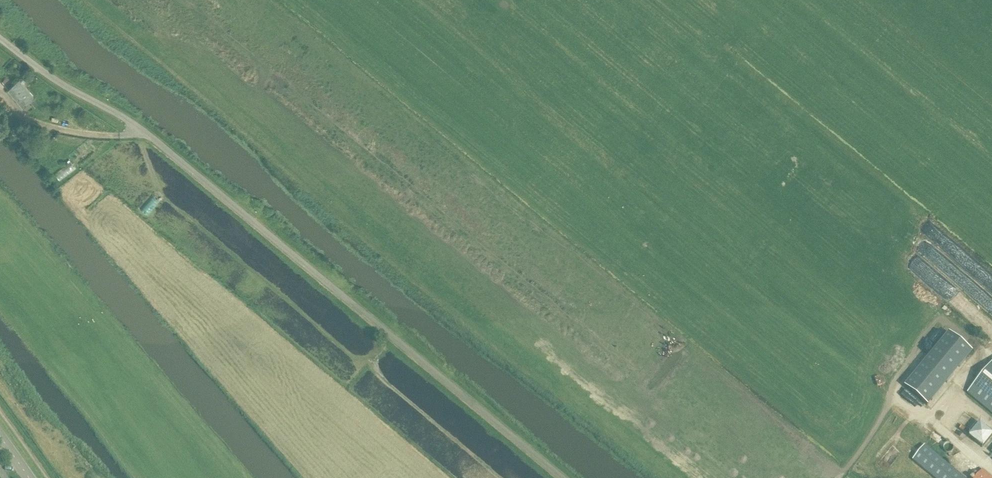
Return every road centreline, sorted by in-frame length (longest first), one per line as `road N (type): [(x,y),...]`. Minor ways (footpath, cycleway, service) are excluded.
road 1 (unclassified): [(562,477),(142,129),(0,40)]

